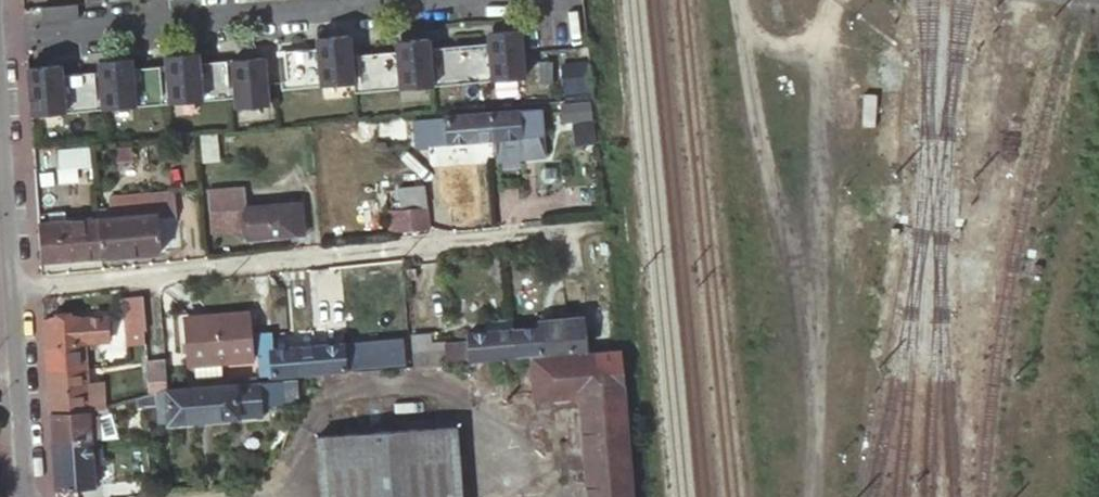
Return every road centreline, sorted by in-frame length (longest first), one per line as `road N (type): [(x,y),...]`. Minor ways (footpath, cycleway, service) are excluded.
road 1 (residential): [(371,0),(0,32)]
road 2 (tertiary): [(27,496),(0,143)]

